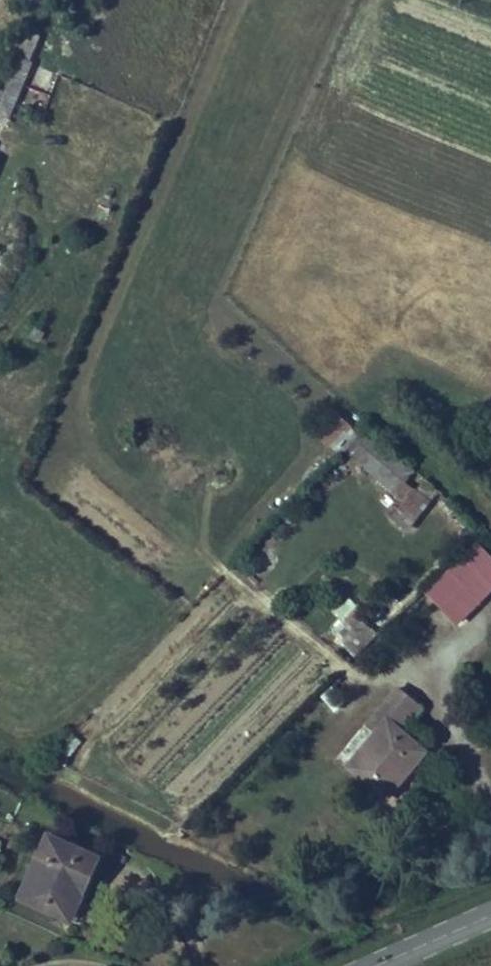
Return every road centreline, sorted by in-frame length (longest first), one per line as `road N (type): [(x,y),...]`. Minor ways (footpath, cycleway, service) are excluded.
road 1 (secondary): [(490,917),(379,965)]

